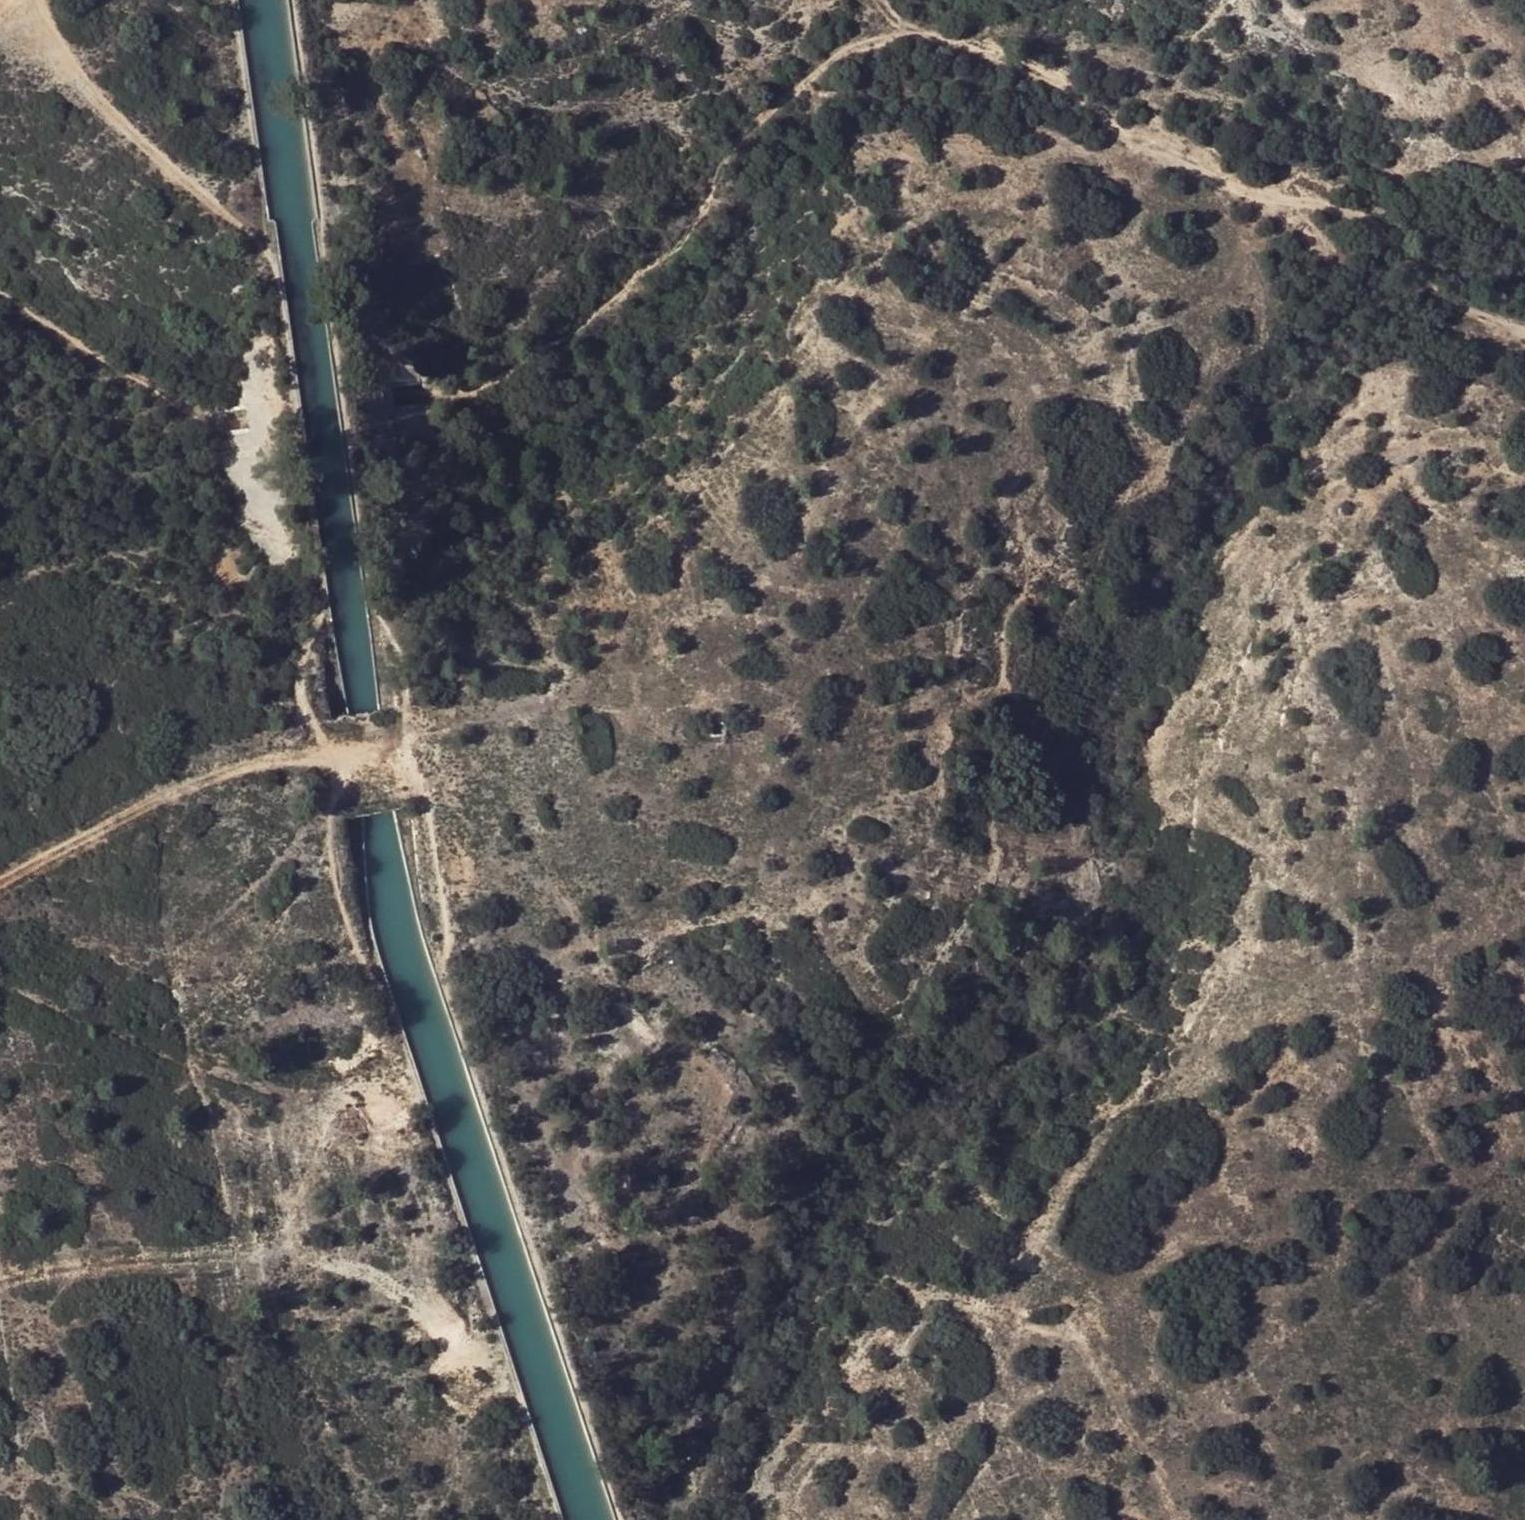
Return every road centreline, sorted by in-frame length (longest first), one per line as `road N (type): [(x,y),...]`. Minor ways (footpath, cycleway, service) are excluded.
road 1 (track): [(1524,336),(1498,325),(1375,225),(1250,191),(928,31),(831,60),(721,166),(681,246),(649,282),(495,381),(463,396),(436,392),(348,310)]
road 2 (track): [(39,0),(50,55),(275,263)]

